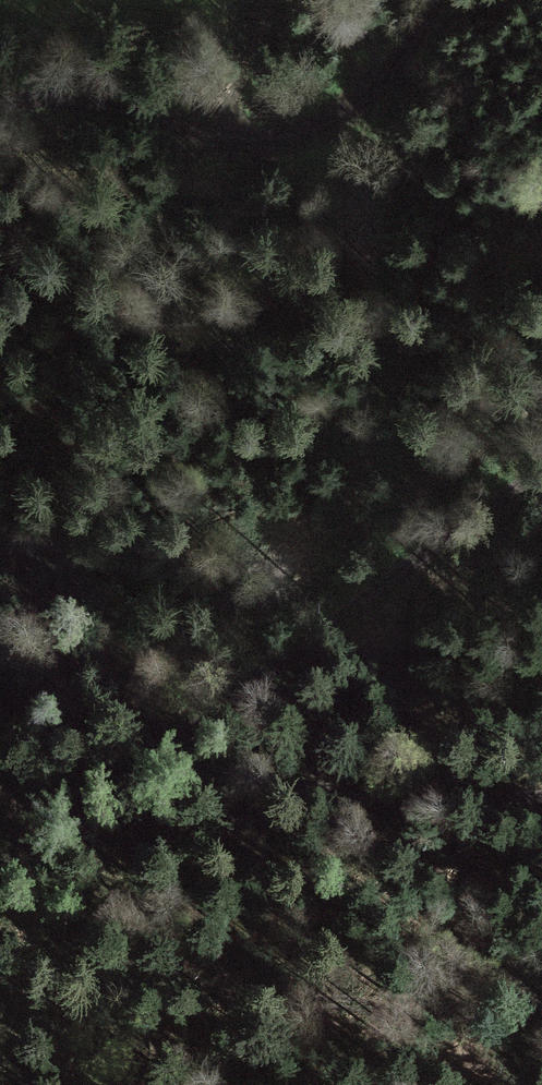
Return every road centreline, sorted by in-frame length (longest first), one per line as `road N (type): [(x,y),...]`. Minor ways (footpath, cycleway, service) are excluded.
road 1 (track): [(0,872),(541,471)]
road 2 (track): [(0,973),(97,932),(222,845),(285,817),(375,797),(541,800)]
road 3 (track): [(446,0),(397,76),(323,126),(294,134),(261,140),(199,132),(64,89),(0,94)]

